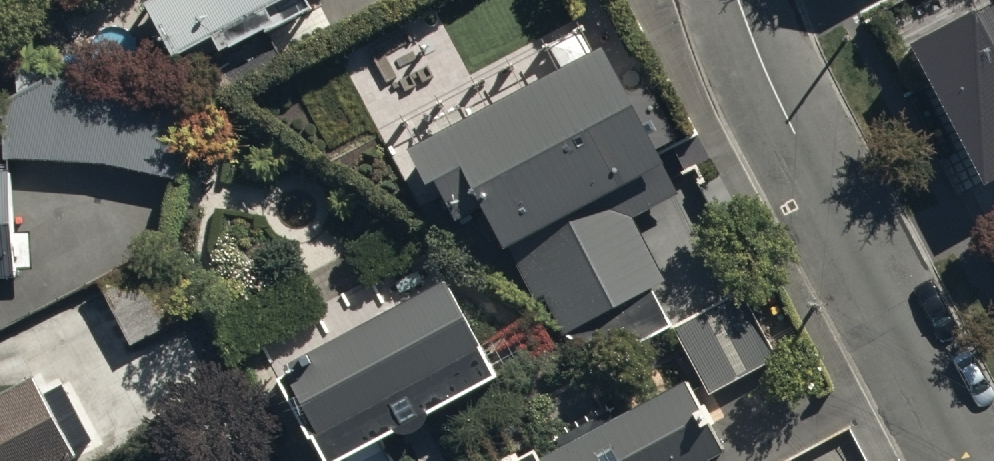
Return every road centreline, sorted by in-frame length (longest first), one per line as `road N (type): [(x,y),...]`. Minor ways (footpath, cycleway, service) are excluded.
road 1 (residential): [(735,0),(786,122),(969,460)]

